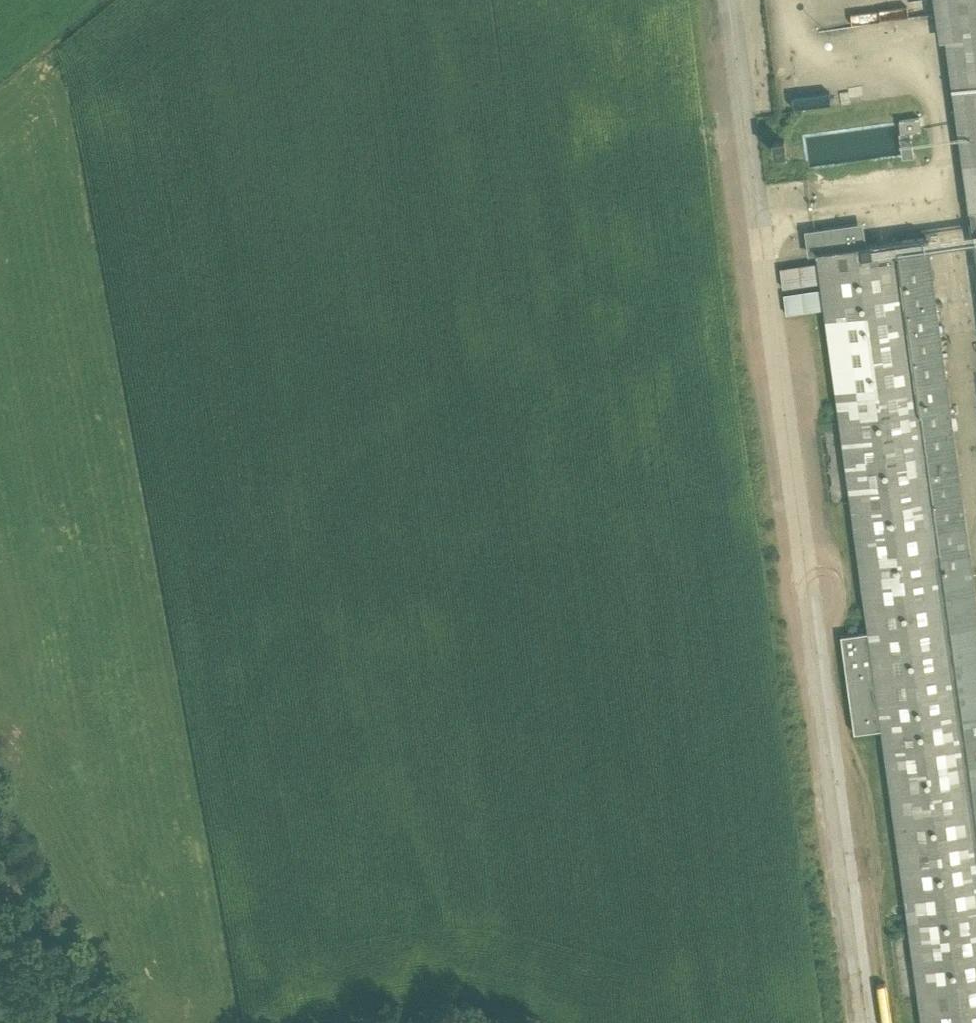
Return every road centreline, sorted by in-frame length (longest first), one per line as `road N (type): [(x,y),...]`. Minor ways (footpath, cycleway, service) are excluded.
road 1 (unclassified): [(868,1022),(730,0)]

